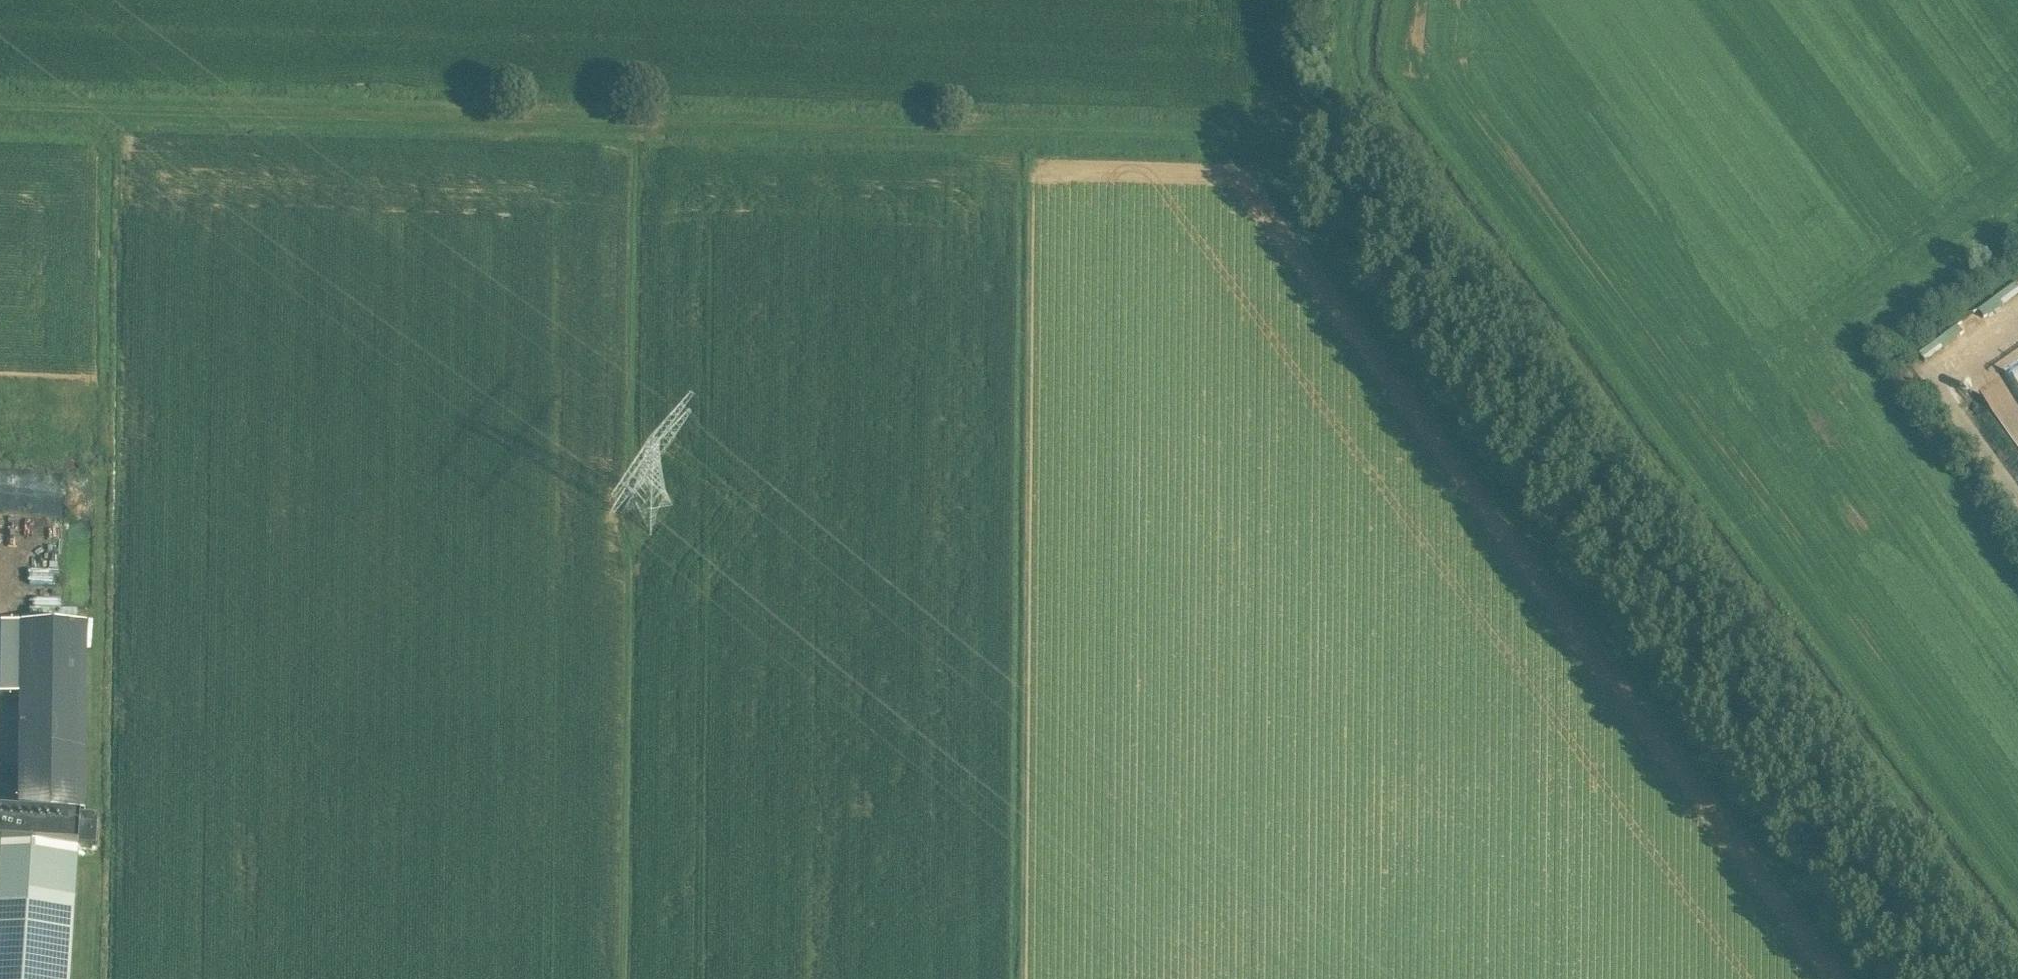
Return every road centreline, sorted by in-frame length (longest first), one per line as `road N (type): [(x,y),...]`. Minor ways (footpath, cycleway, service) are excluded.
road 1 (track): [(1370,108),(1343,141),(0,106)]
road 2 (track): [(1370,108),(2017,972)]

